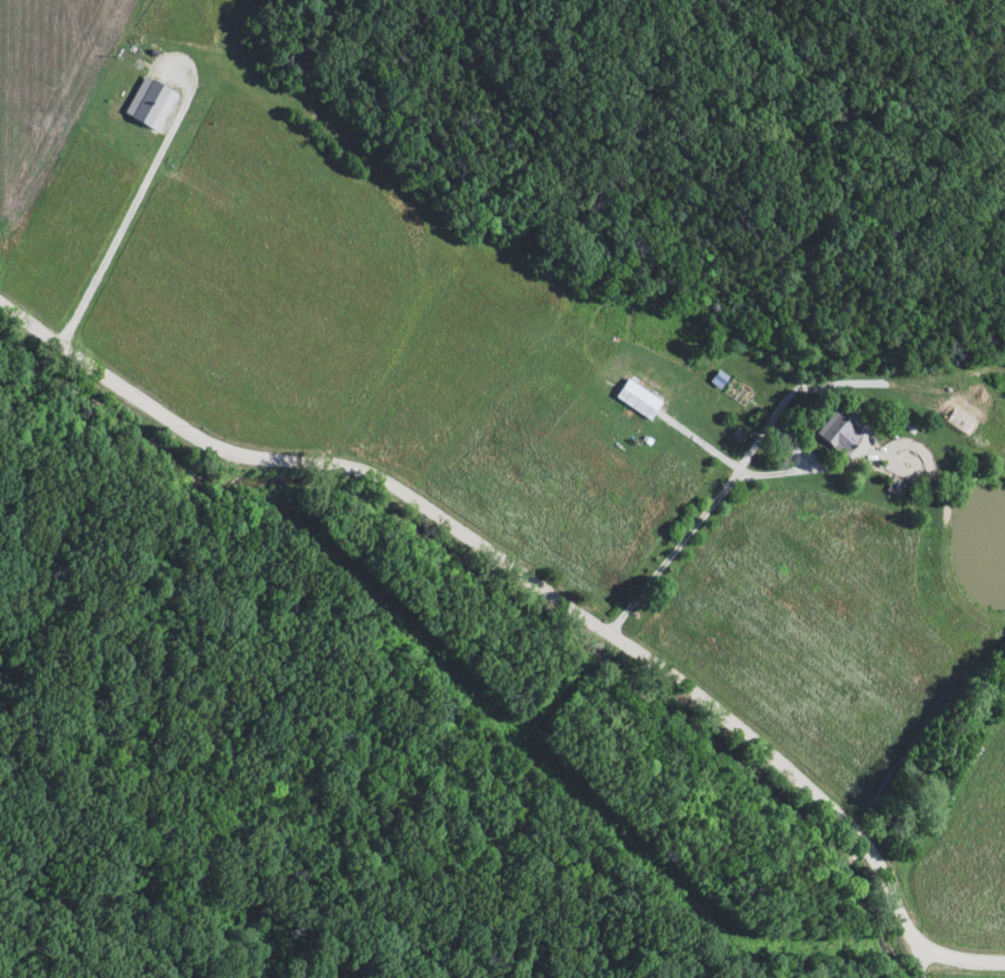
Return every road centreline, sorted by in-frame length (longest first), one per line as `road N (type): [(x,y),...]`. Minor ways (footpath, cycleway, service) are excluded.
road 1 (residential): [(1004,964),(942,960),(920,948),(905,929),(883,863),(814,792),(668,671),(408,496),(377,477),(241,458),(196,442),(0,306)]

